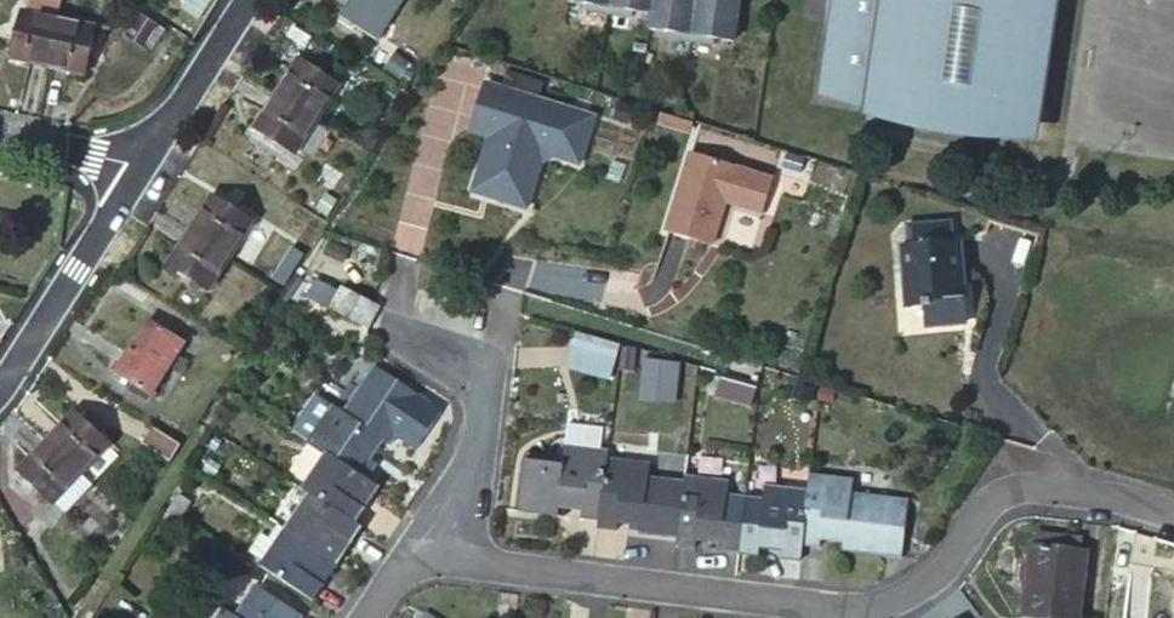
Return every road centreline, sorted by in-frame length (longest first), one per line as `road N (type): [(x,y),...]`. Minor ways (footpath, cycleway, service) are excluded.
road 1 (unclassified): [(837,615),(896,605),(936,575),(980,511),(1011,491),(1077,488),(1173,515)]
road 2 (unclassified): [(458,561),(837,615)]
road 3 (residential): [(458,561),(485,365),(384,327)]
road 4 (unclassified): [(0,380),(145,169)]
road 5 (unclassified): [(145,169),(251,0)]
road 6 (unclassified): [(145,169),(0,136)]

